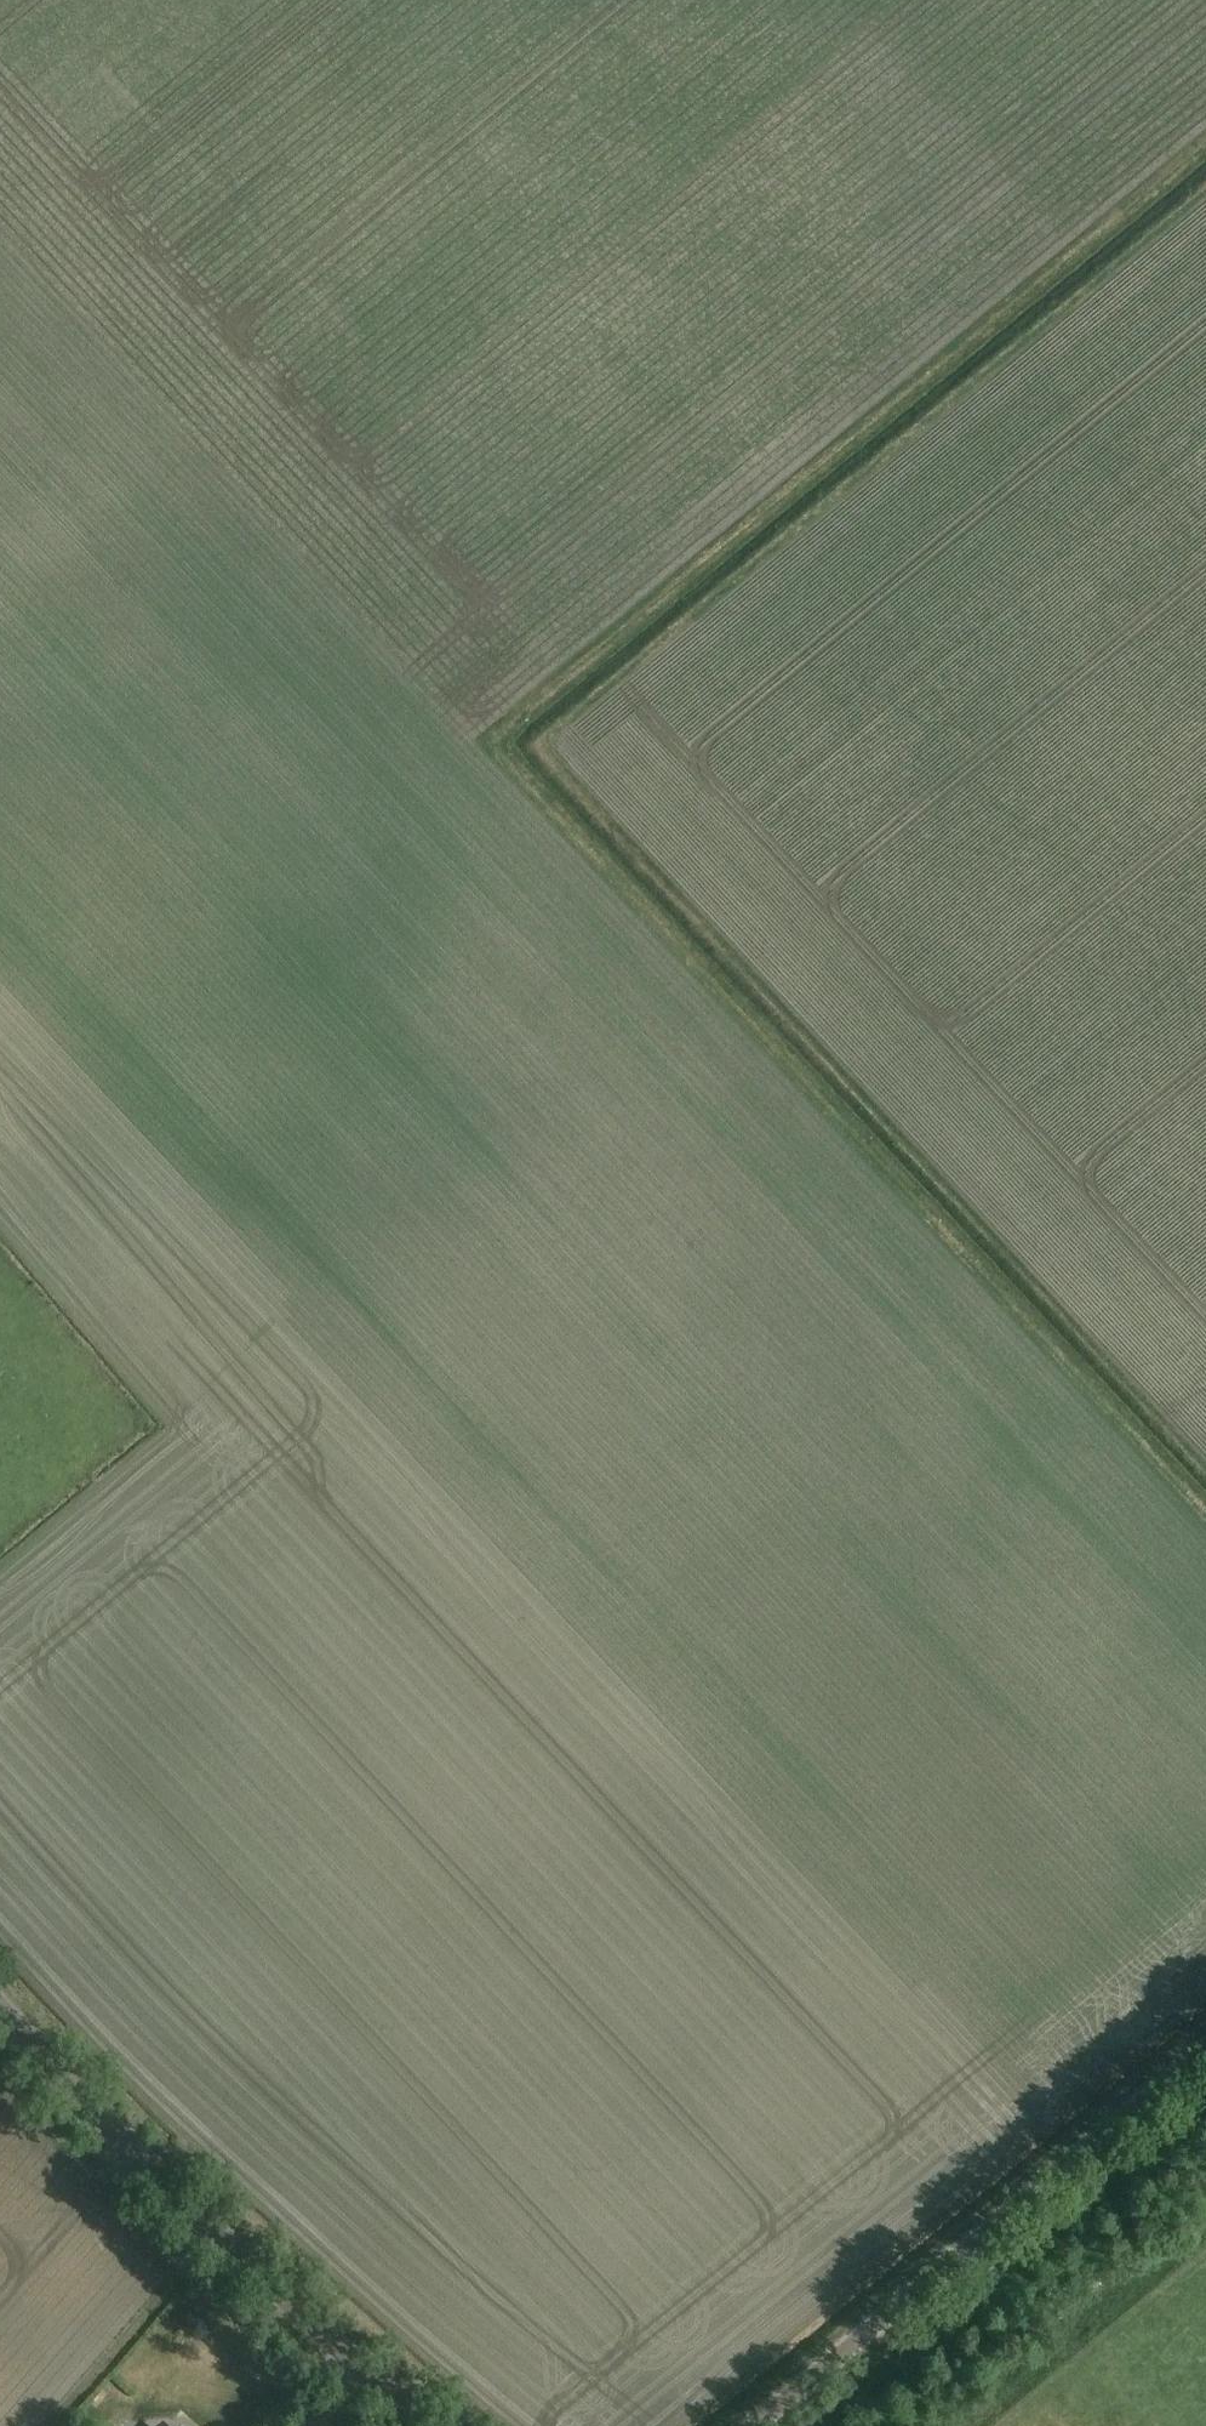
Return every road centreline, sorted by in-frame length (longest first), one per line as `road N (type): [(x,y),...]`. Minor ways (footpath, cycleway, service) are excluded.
road 1 (tertiary): [(435,2425),(241,2255),(0,2010)]
road 2 (tertiary): [(752,2425),(1205,2050)]

